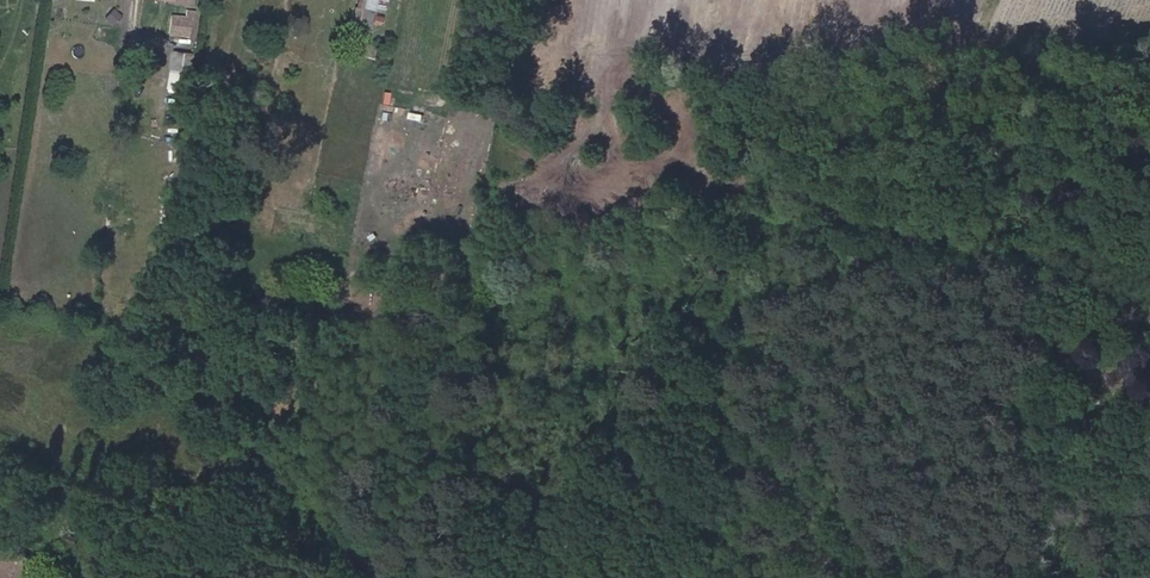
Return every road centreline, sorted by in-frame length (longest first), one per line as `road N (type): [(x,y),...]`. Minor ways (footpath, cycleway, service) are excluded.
road 1 (track): [(350,0),(317,206)]

